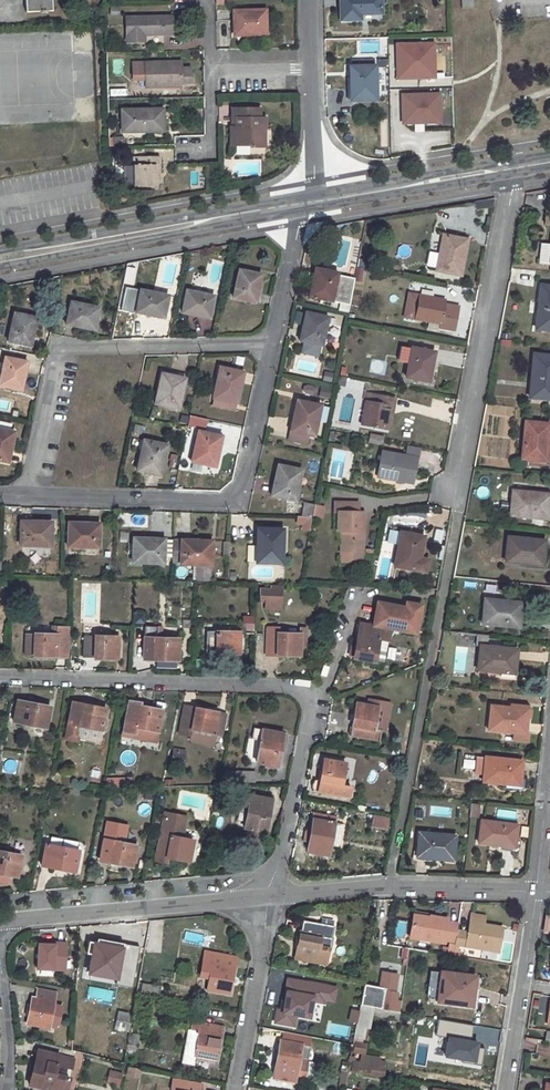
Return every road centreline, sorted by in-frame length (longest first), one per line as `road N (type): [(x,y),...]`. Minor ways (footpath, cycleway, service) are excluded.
road 1 (residential): [(275,894),(312,704),(291,688),(0,679)]
road 2 (residential): [(29,495),(238,502),(277,343)]
road 3 (residential): [(29,495),(65,348),(277,343)]
road 4 (residential): [(514,167),(456,473),(459,510)]
road 5 (tertiary): [(294,203),(0,263)]
road 6 (residential): [(275,894),(0,917)]
road 7 (residential): [(536,892),(389,887),(275,894)]
road 8 (residential): [(536,892),(504,1089)]
road 9 (residential): [(239,1089),(275,894)]
road 10 (tertiary): [(514,167),(319,198)]
road 11 (residential): [(277,343),(299,248),(294,203)]
road 12 (residential): [(311,68),(319,198)]
road 13 (residential): [(549,763),(536,892)]
road 14 (residential): [(0,967),(8,1089)]

